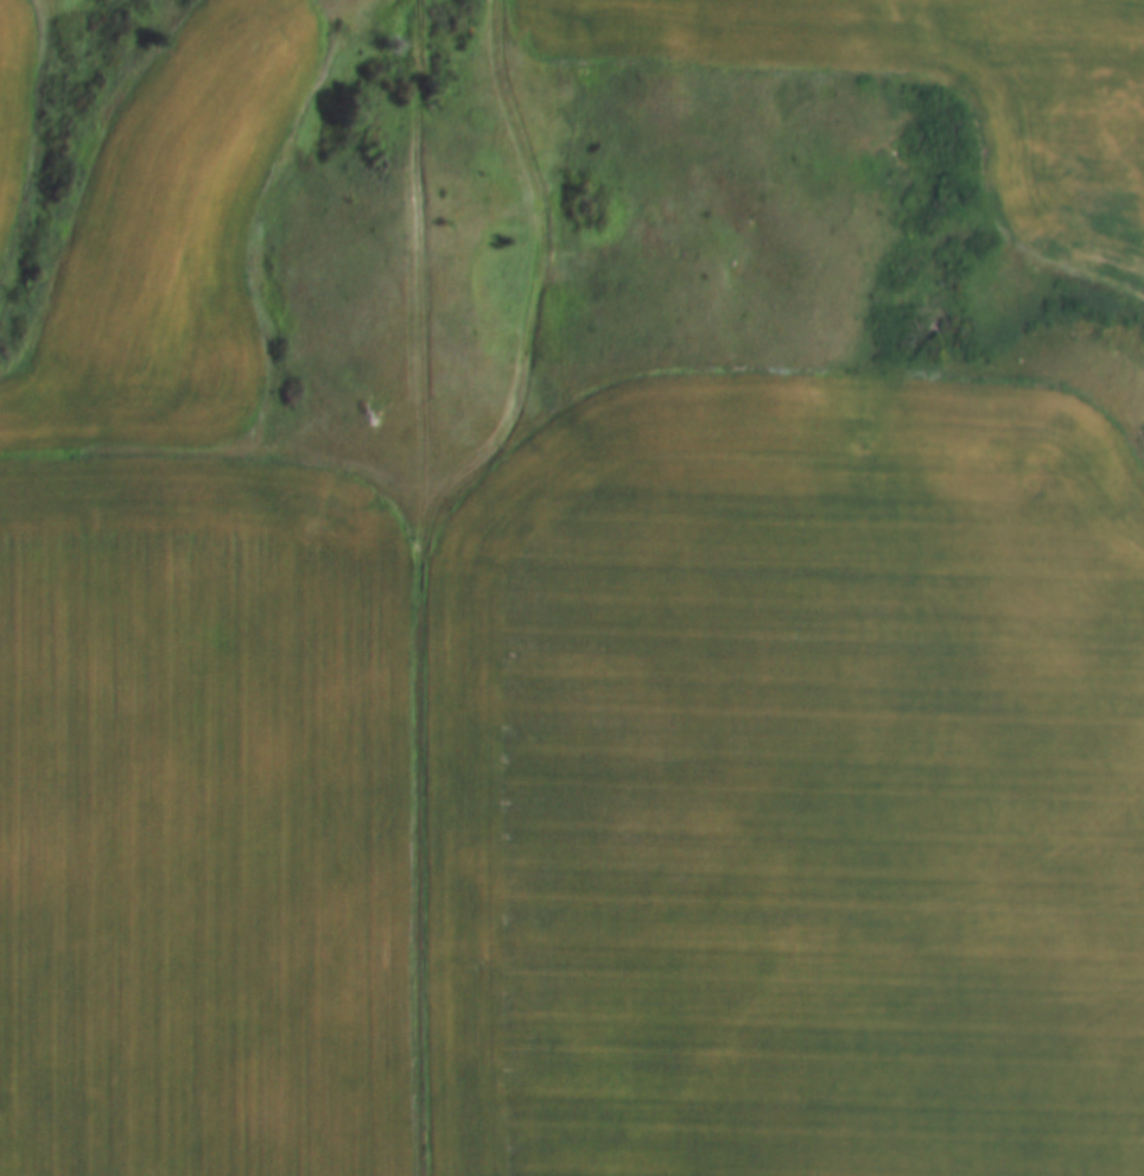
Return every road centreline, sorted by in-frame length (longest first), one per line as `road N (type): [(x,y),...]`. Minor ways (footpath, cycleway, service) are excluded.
road 1 (track): [(421,1175),(420,545),(436,494),(490,459),(517,418),(545,249),(540,189),(498,63),(498,0)]
road 2 (track): [(436,494),(291,454),(0,454)]

